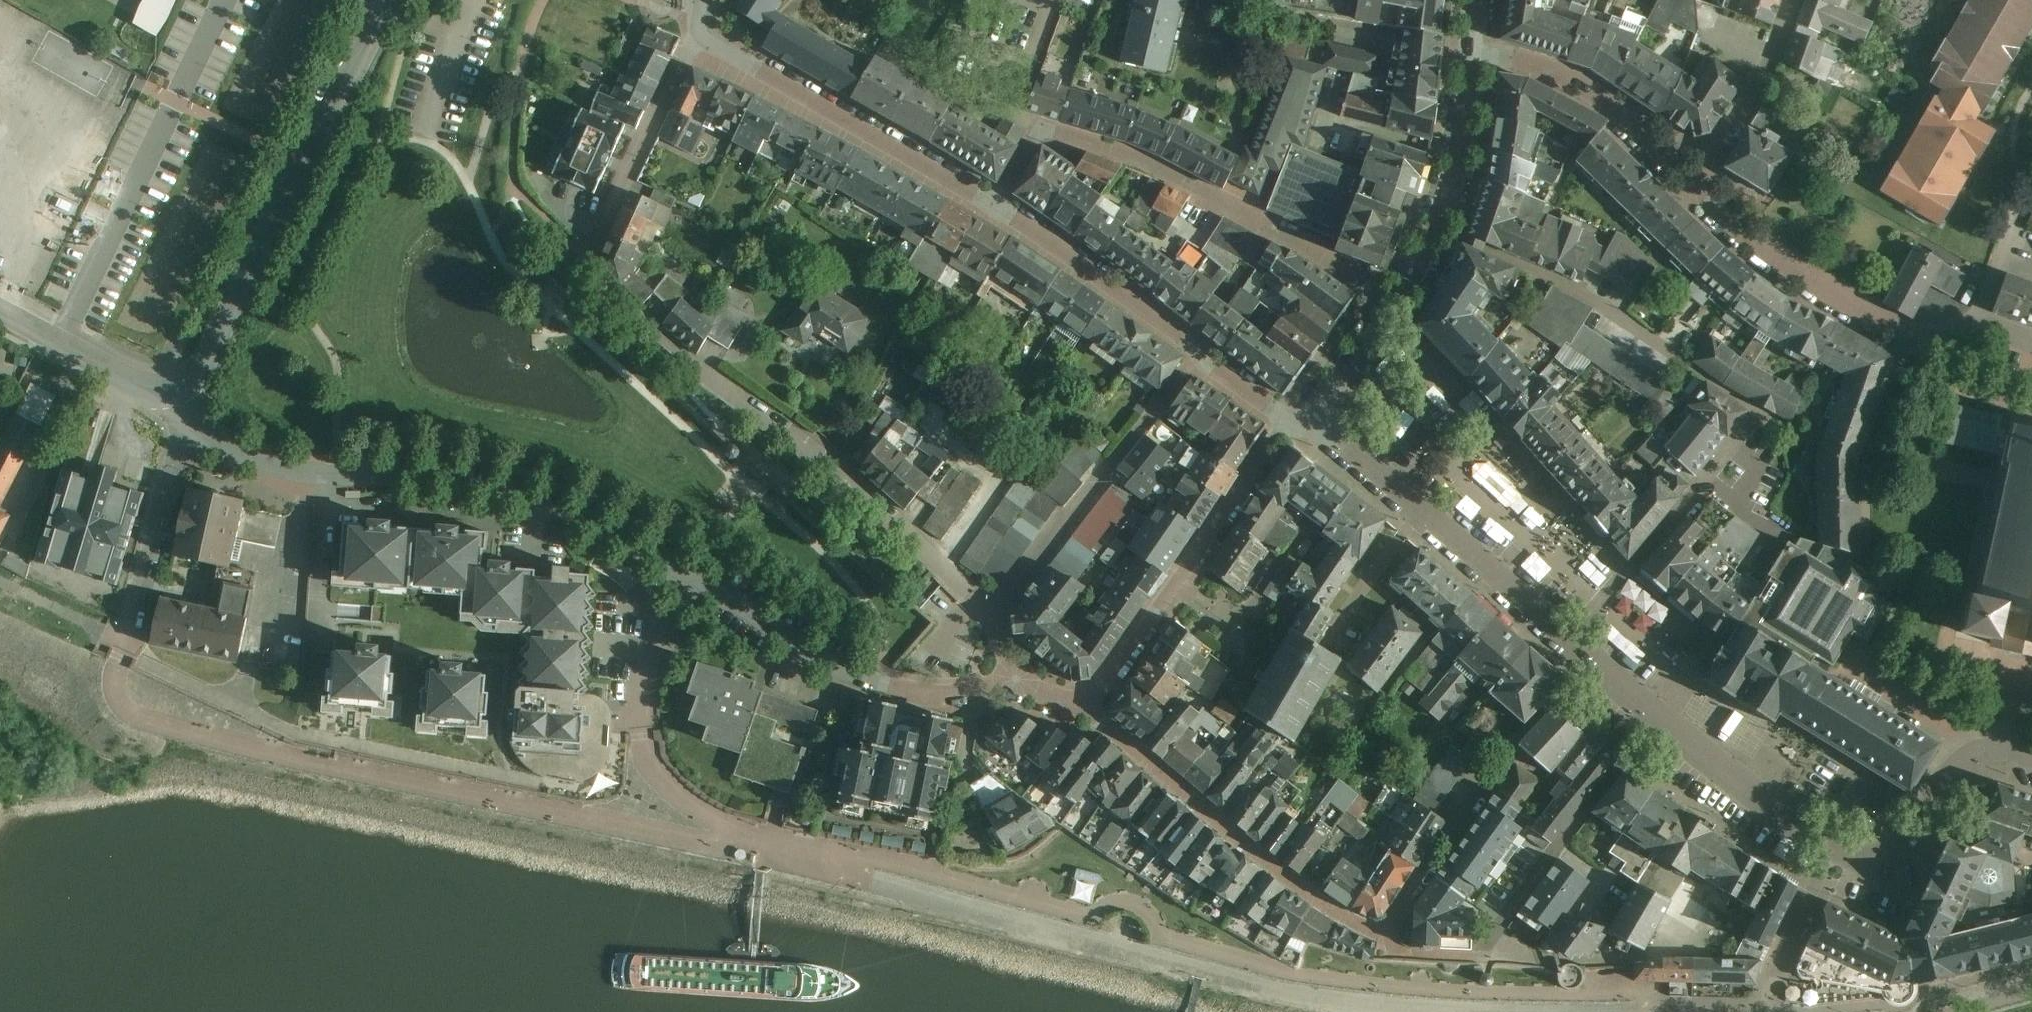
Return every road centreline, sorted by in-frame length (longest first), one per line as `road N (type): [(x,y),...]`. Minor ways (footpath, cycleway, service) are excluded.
road 1 (residential): [(193,432),(219,450),(290,474),(467,481),(524,495),(601,528),(881,680),(1031,685)]
road 2 (residential): [(992,621),(830,467),(680,357),(591,268),(588,251),(698,37)]
road 3 (residential): [(177,390),(200,367),(388,0)]
road 4 (residential): [(1039,128),(1132,156),(1409,283)]
road 5 (residential): [(1088,709),(1250,849),(1344,919),(1380,936)]
road 6 (residential): [(1285,420),(1420,500),(1575,641)]
road 7 (residential): [(1443,234),(1600,299),(1761,409)]
road 8 (residential): [(1088,709),(1285,420)]
road 9 (residential): [(993,207),(698,37)]
road 10 (residential): [(1694,184),(1800,269),(1879,316),(1934,331),(1975,327)]
road 11 (residential): [(1653,712),(1477,956)]
road 12 (residential): [(1575,641),(1761,409)]
road 13 (residential): [(1380,936),(1546,704)]
road 14 (residential): [(1476,47),(1562,76),(1604,102),(1694,184)]
road 15 (residential): [(1831,844),(1860,859),(1883,858),(1915,839),(1980,744),(2031,755)]
road 16 (residential): [(1197,355),(993,207)]
road 17 (residential): [(126,644),(180,455),(193,432)]
road 18 (residential): [(1653,712),(1831,844)]
road 19 (residential): [(992,621),(1123,449)]
road 20 (residential): [(1694,184),(1776,58),(1797,0)]
road 21 (residential): [(1831,844),(1769,1000),(1741,1011)]
road 22 (residential): [(0,312),(151,390),(177,390)]
road 23 (residential): [(1476,47),(1443,234)]
road 24 (residential): [(1409,283),(1285,420)]

